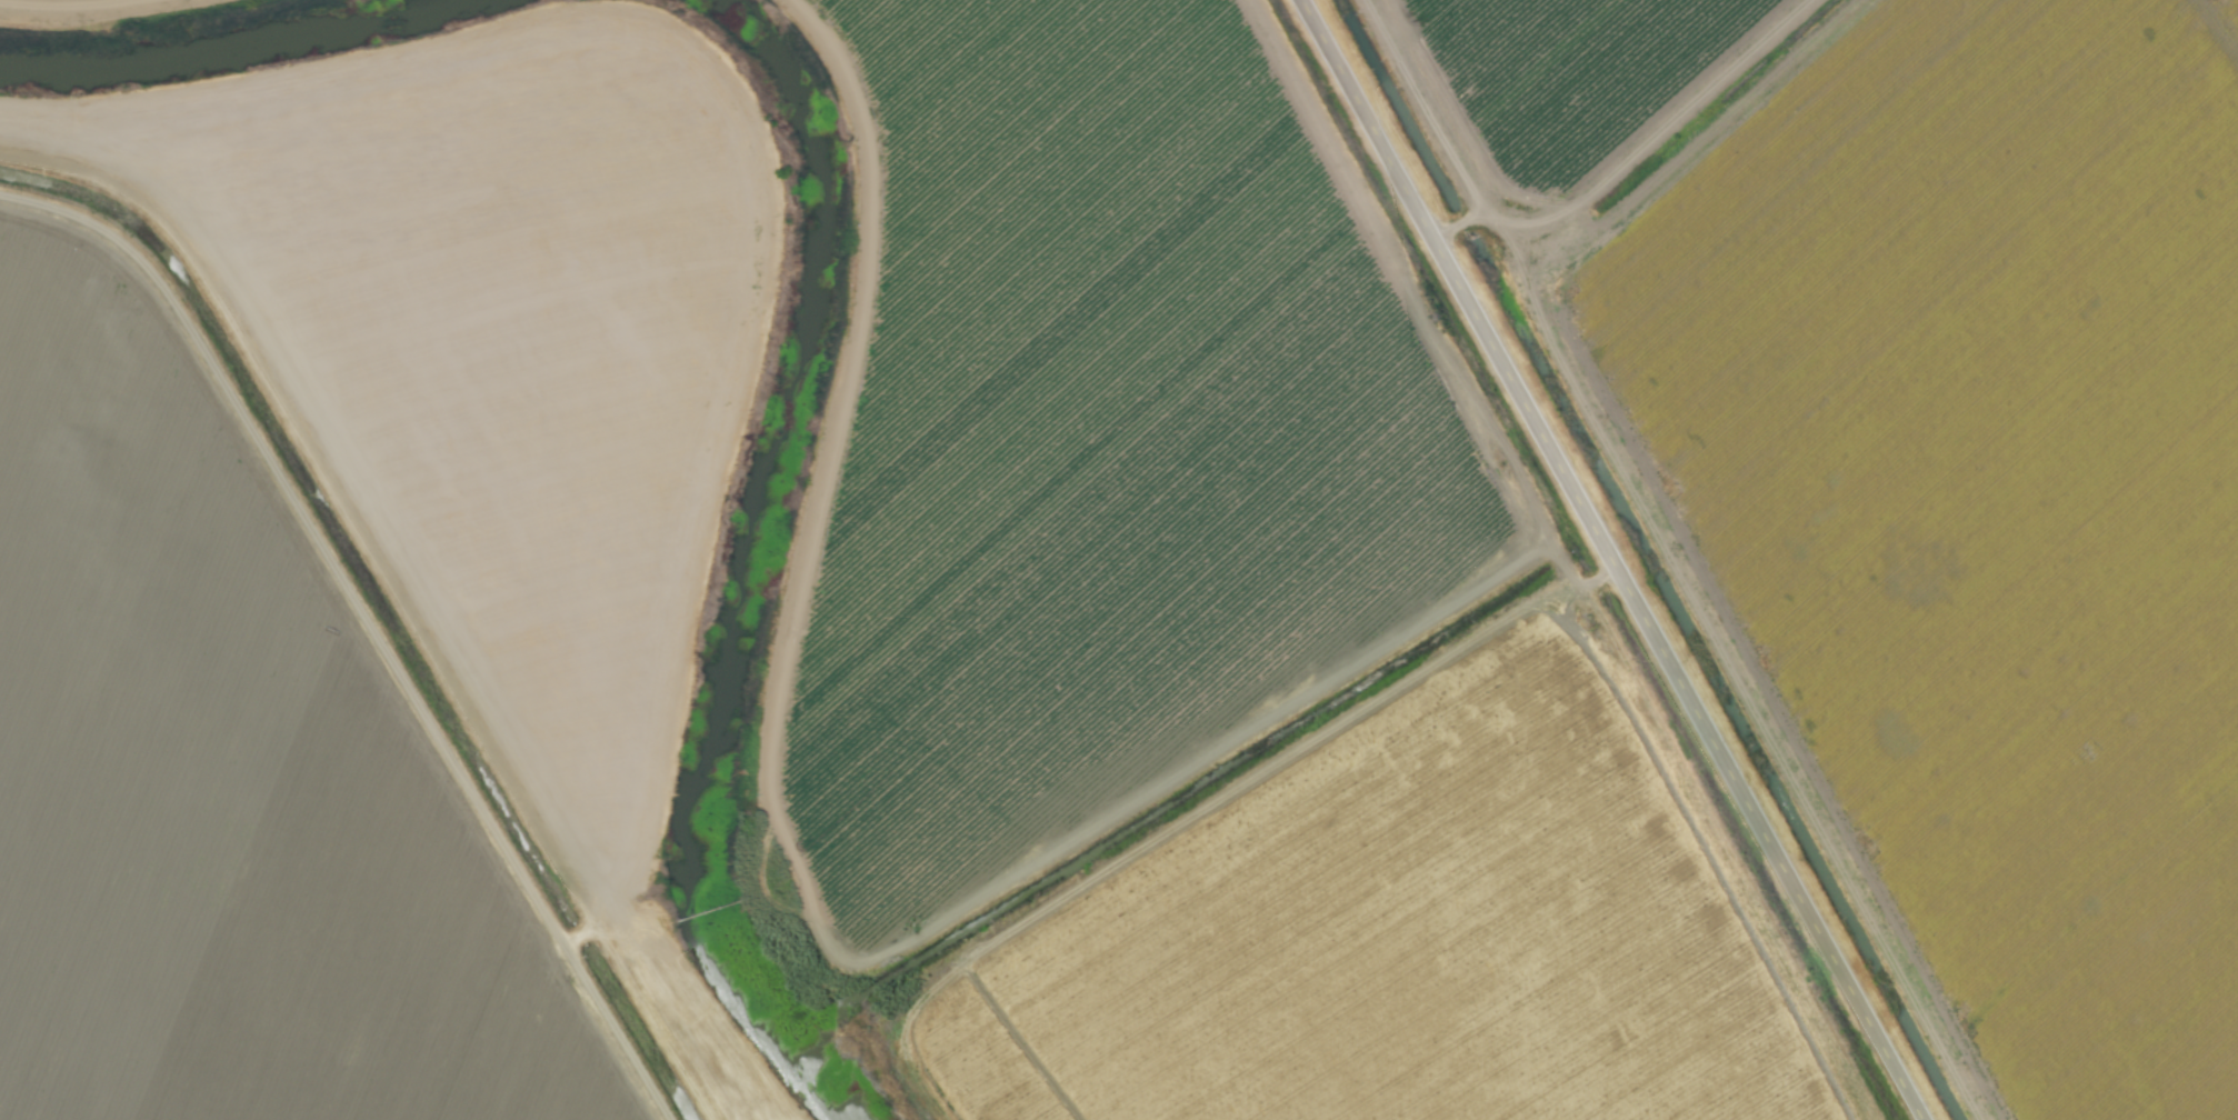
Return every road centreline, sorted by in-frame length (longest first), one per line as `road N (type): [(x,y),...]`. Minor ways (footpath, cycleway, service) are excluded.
road 1 (secondary): [(1307,0),(1928,1119)]

